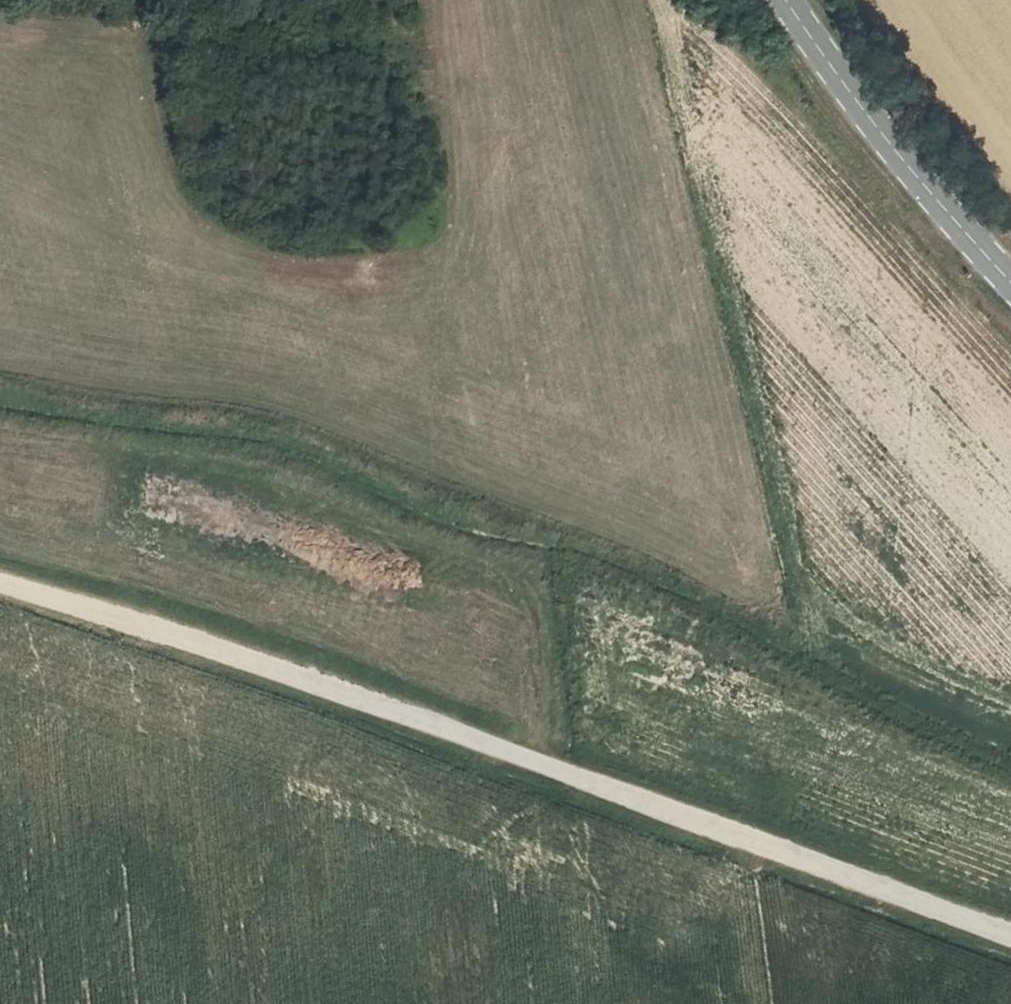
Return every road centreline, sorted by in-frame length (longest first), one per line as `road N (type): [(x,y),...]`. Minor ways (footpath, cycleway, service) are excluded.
road 1 (unclassified): [(0,590),(317,688),(1010,938)]
road 2 (tertiary): [(1010,285),(929,196),(783,0)]

